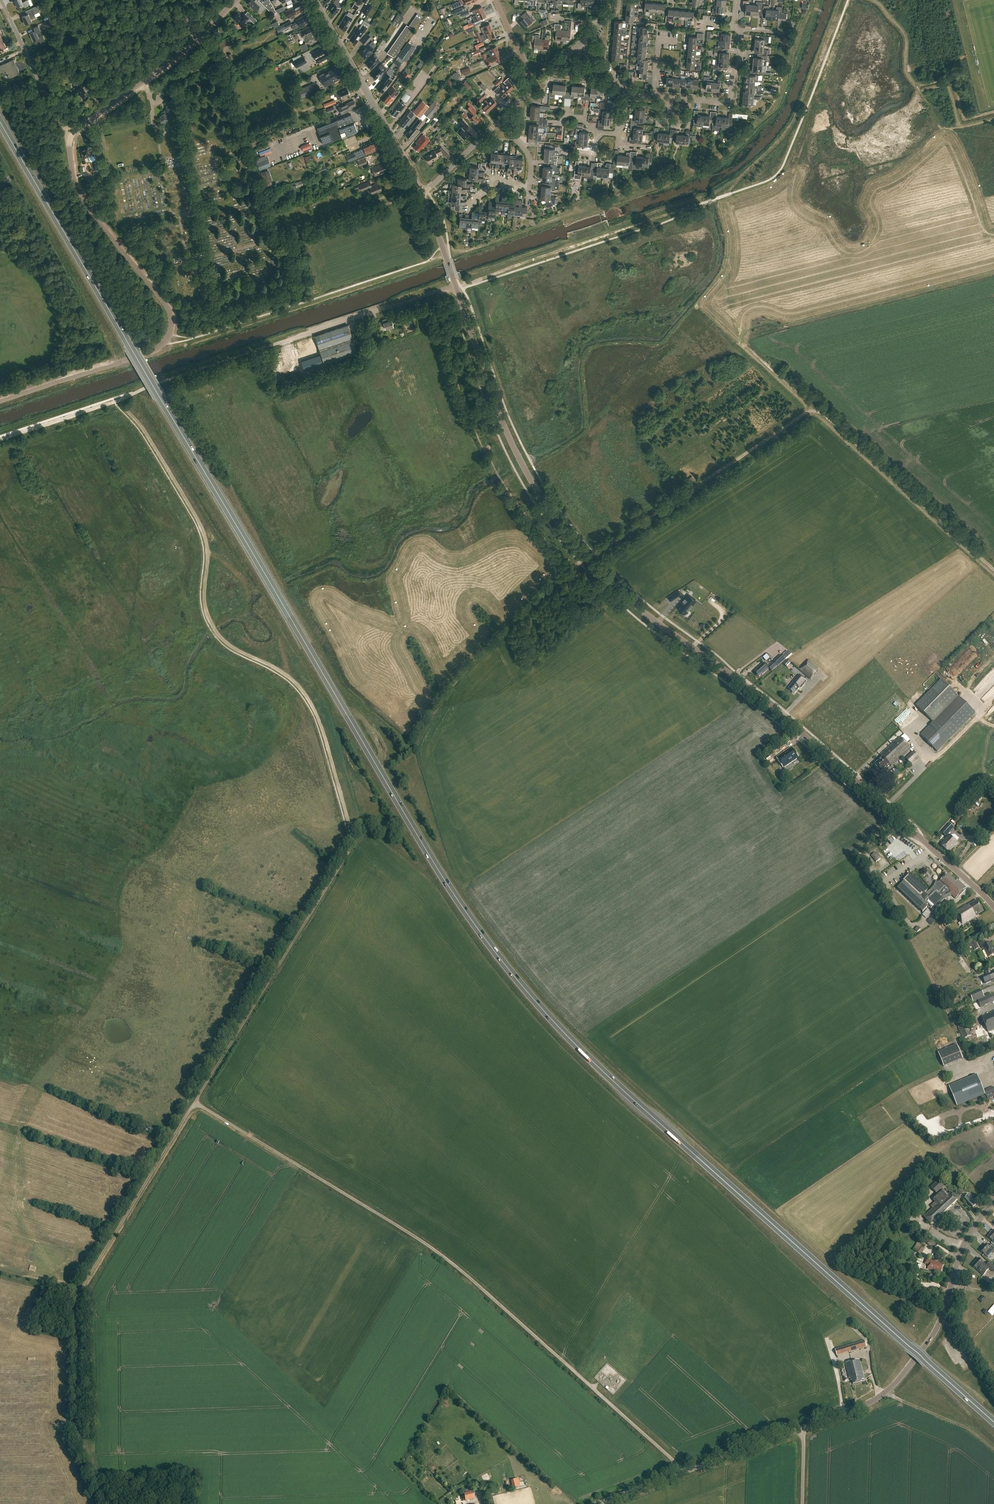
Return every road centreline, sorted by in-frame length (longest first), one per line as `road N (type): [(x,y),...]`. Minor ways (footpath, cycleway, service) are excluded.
road 1 (trunk): [(993,1422),(624,1092),(504,964),(438,869),(0,122)]
road 2 (tertiary): [(993,907),(748,689),(601,574),(517,456),(457,289)]
road 3 (unclassified): [(685,1471),(449,1261),(194,1102)]
road 4 (track): [(117,400),(205,537),(204,597),(216,633),(308,697),(354,842)]
road 5 (track): [(993,571),(814,412),(595,555)]
road 6 (unclassified): [(108,1503),(77,1430),(79,1299),(194,1102)]
road 7 (tertiary): [(0,400),(143,355),(170,334),(164,301),(86,203),(70,136)]
road 8 (unclassified): [(115,402),(457,289)]
road 9 (tertiary): [(804,1428),(877,1398),(912,1363),(941,1319),(964,1243),(993,1199)]
road 10 (unclassified): [(194,1102),(354,842)]
road 11 (track): [(409,747),(466,668),(570,569)]
road 12 (track): [(684,211),(457,289)]
road 13 (tertiary): [(422,193),(314,0)]
road 14 (tertiary): [(70,136),(187,48),(237,0)]
road 15 (residential): [(70,136),(2,0)]
road 16 (residential): [(670,98),(731,99),(738,30)]
road 17 (tertiary): [(685,1471),(804,1428)]
road 18 (track): [(0,440),(115,402)]
road 19 (track): [(888,1391),(993,1449)]

